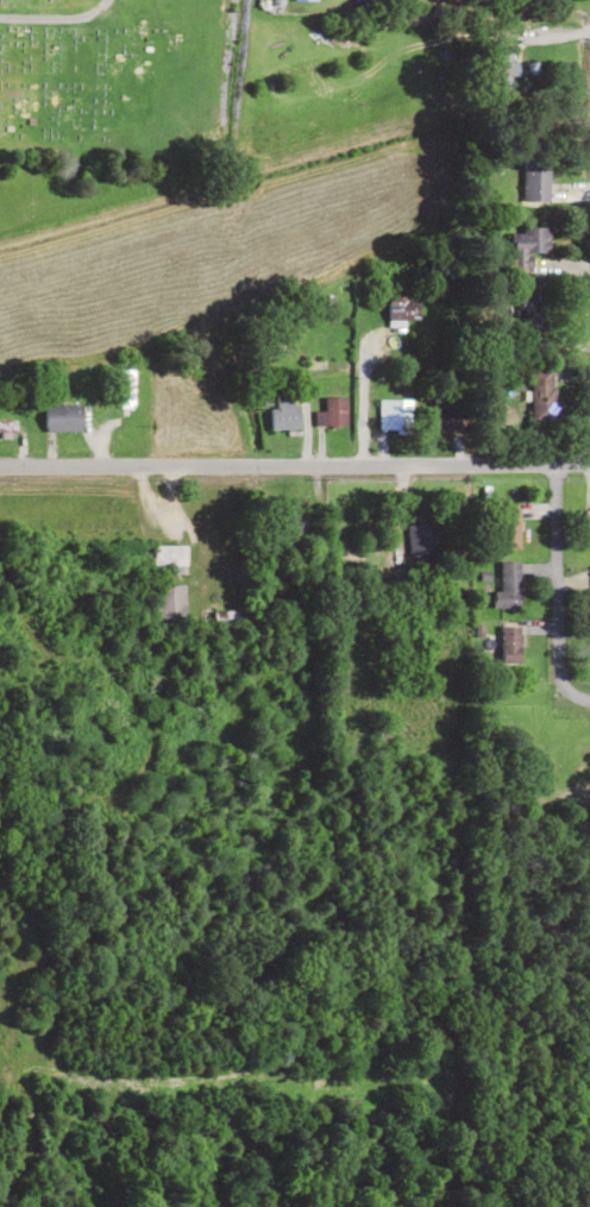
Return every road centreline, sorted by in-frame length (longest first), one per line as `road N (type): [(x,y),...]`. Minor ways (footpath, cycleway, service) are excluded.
road 1 (residential): [(589,463),(0,465)]
road 2 (residential): [(589,700),(572,697),(554,665),(551,463)]
road 3 (residential): [(359,466),(360,304)]

